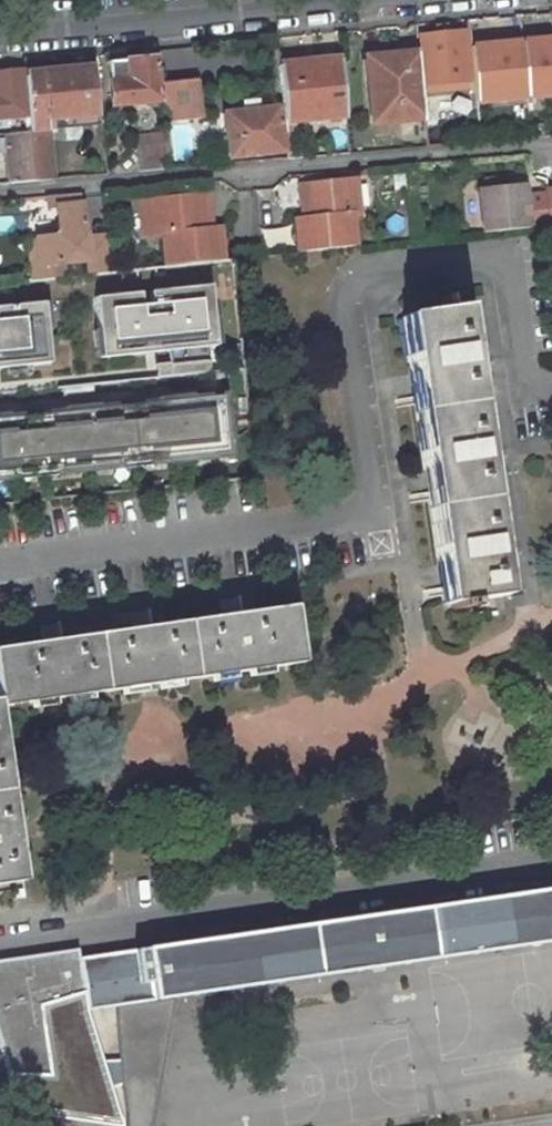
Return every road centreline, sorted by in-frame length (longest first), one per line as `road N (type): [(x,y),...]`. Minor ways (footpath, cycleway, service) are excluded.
road 1 (residential): [(0,38),(394,0)]

